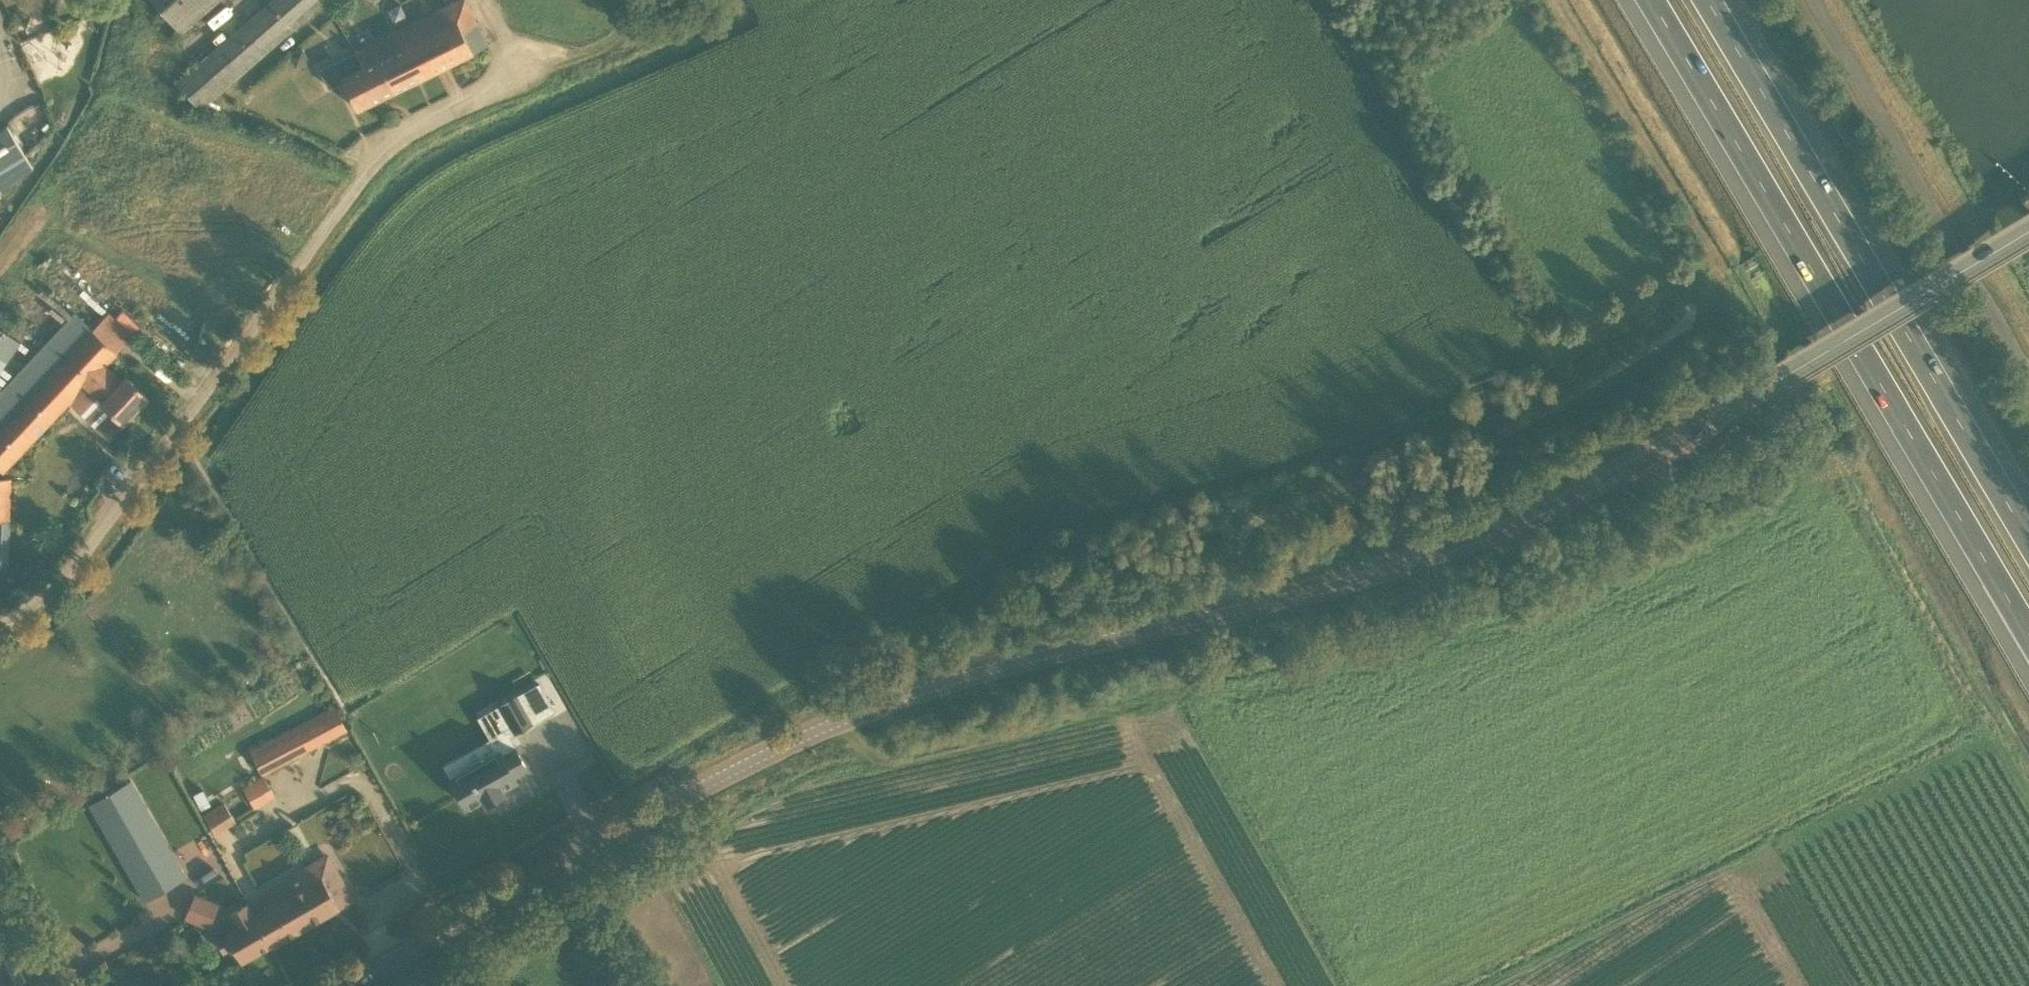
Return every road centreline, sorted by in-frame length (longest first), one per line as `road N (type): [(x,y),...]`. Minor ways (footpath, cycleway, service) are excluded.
road 1 (secondary): [(343,985),(682,795),(846,714),(1067,646),(1412,563),(1535,511),(2028,227)]
road 2 (unclassified): [(0,620),(36,601),(77,560),(367,170),(414,129),(573,57)]
road 3 (motorway): [(1642,0),(2028,637)]
road 4 (motorway): [(2028,543),(1700,0)]
road 5 (track): [(1233,611),(1237,550),(1250,525),(1279,509),(1480,444),(1676,331),(1690,315),(1684,282)]
road 6 (unclassified): [(2028,372),(1804,0)]
road 7 (track): [(1533,354),(1568,348),(1714,264)]

